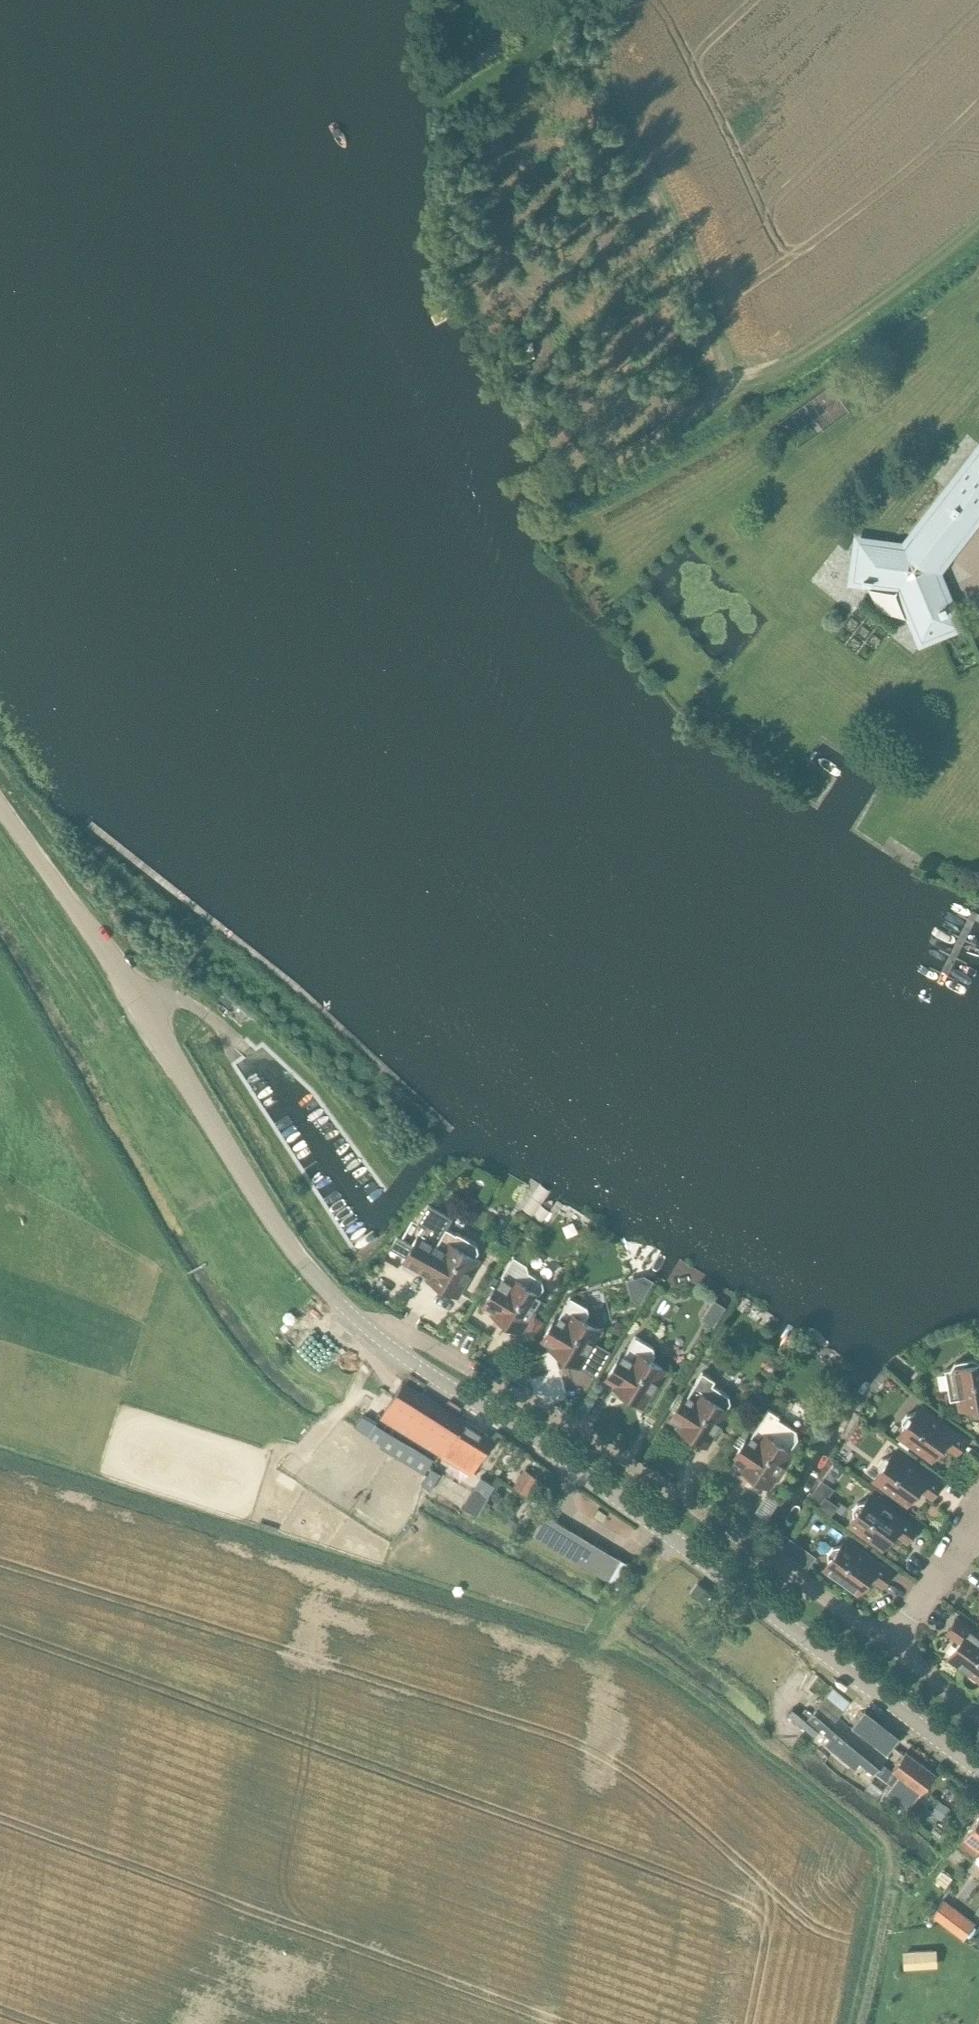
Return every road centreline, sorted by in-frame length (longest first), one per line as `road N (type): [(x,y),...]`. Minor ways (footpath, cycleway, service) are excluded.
road 1 (unclassified): [(978,1772),(623,1501),(367,1330)]
road 2 (unclassified): [(367,1330),(279,1234),(0,808)]
road 3 (residential): [(367,1330),(409,1334),(687,1501),(892,1648)]
road 4 (residential): [(892,1648),(978,1523)]

